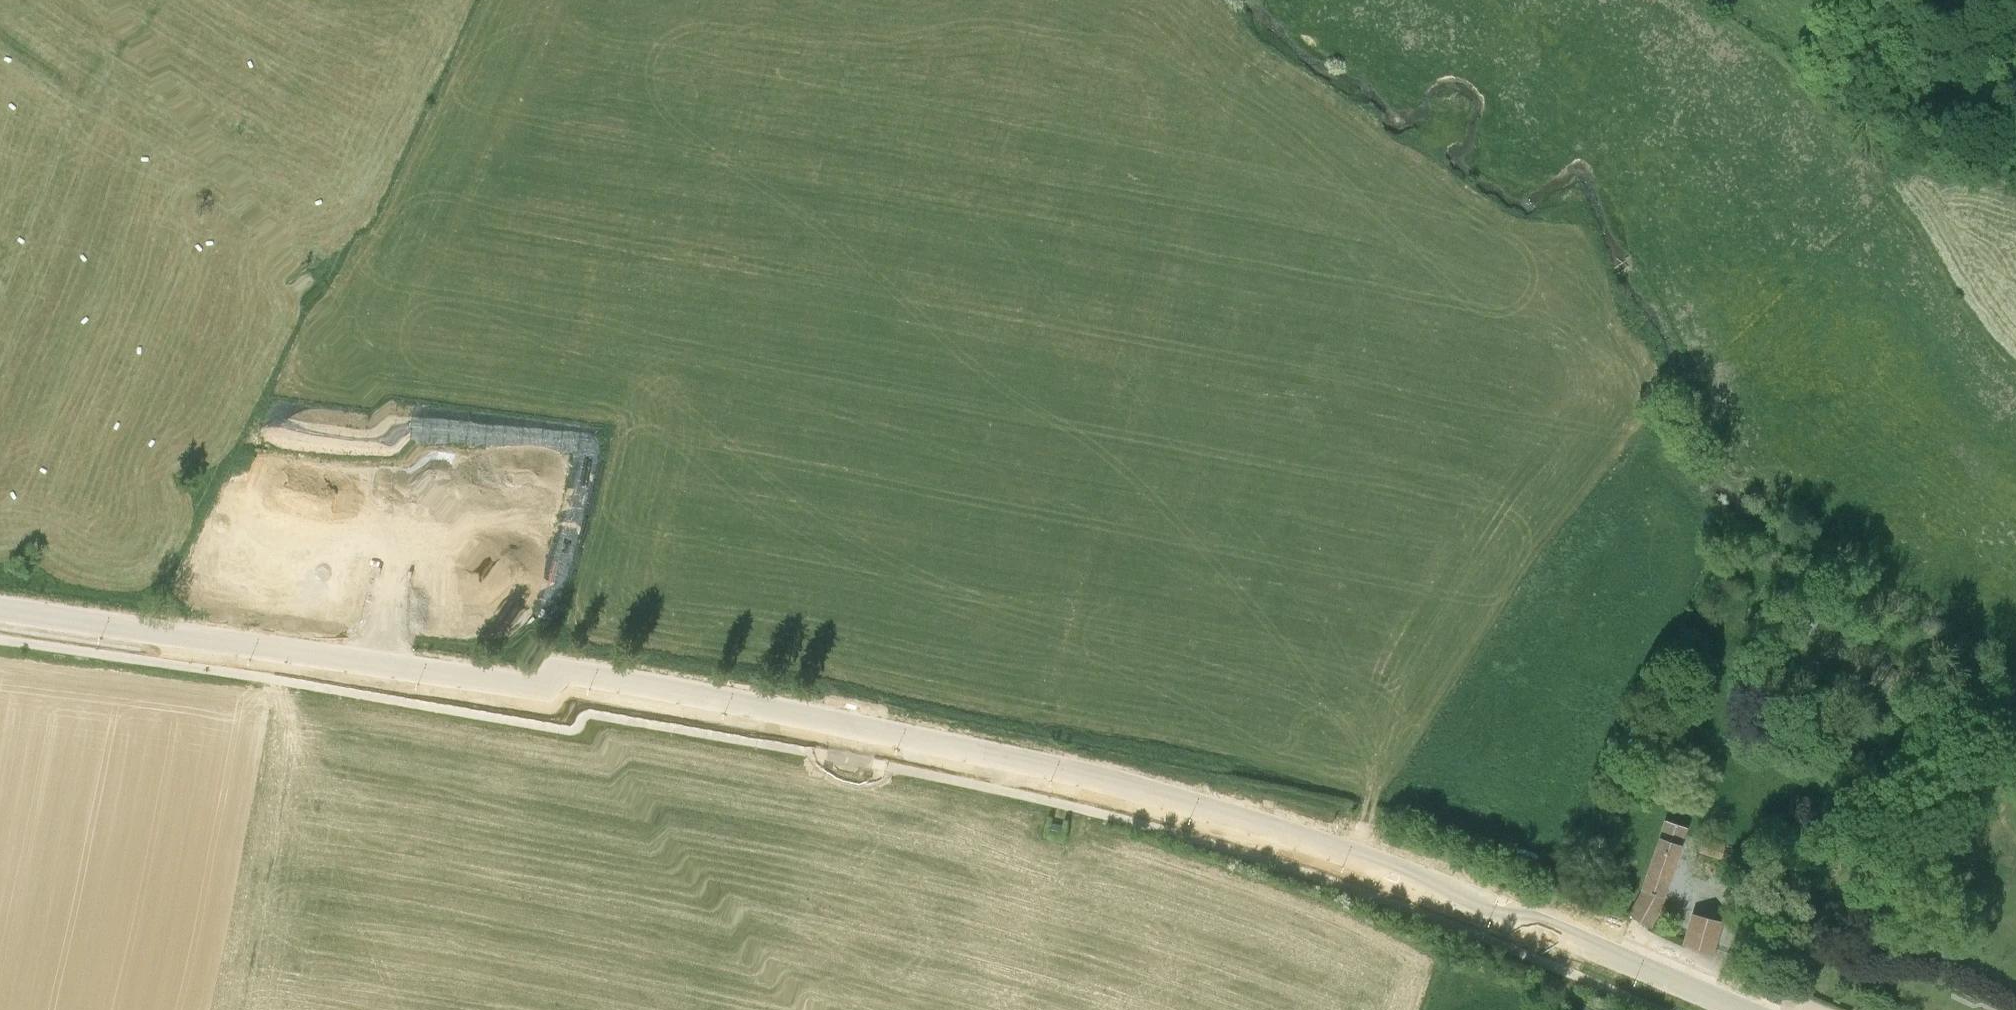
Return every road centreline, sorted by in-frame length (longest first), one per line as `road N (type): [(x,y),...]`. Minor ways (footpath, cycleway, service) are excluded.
road 1 (tertiary): [(0,610),(555,689),(1095,799),(1337,868),(1697,1009)]

